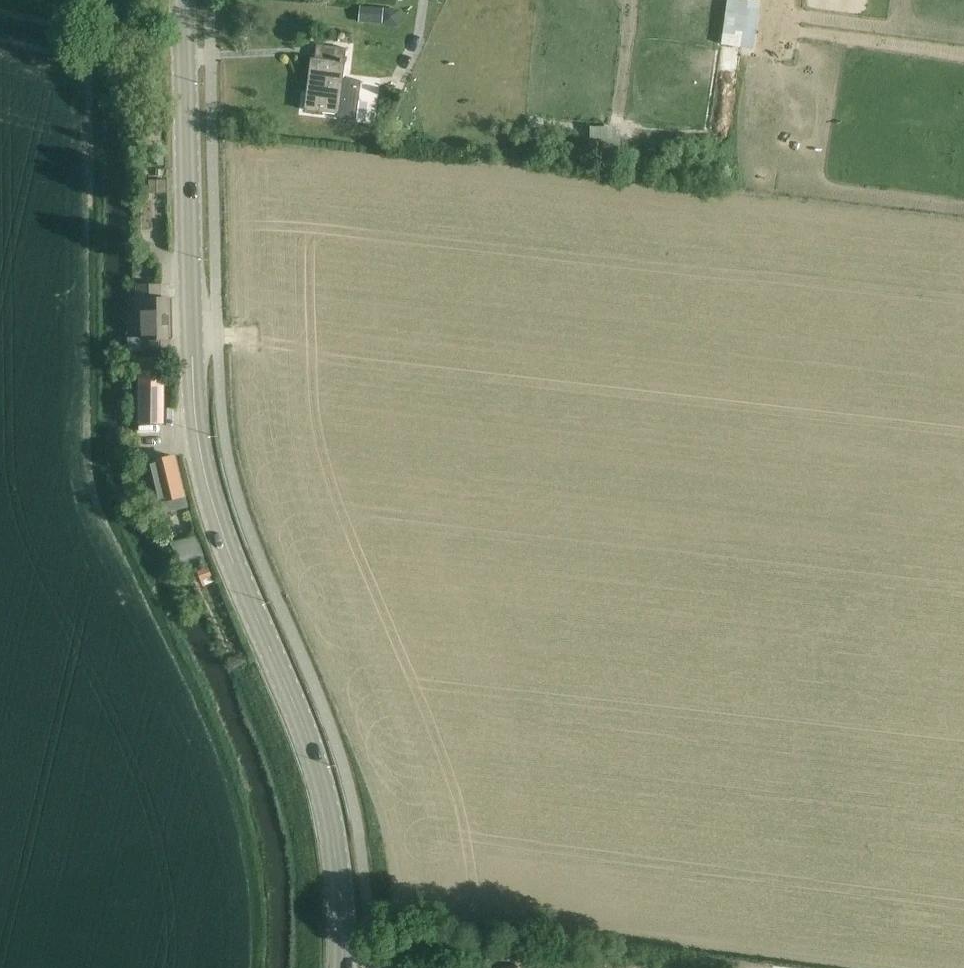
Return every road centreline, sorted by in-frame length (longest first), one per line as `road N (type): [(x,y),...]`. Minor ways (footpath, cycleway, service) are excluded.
road 1 (secondary): [(343,967),(340,876),(319,774),(224,540),(197,434),(183,0)]

